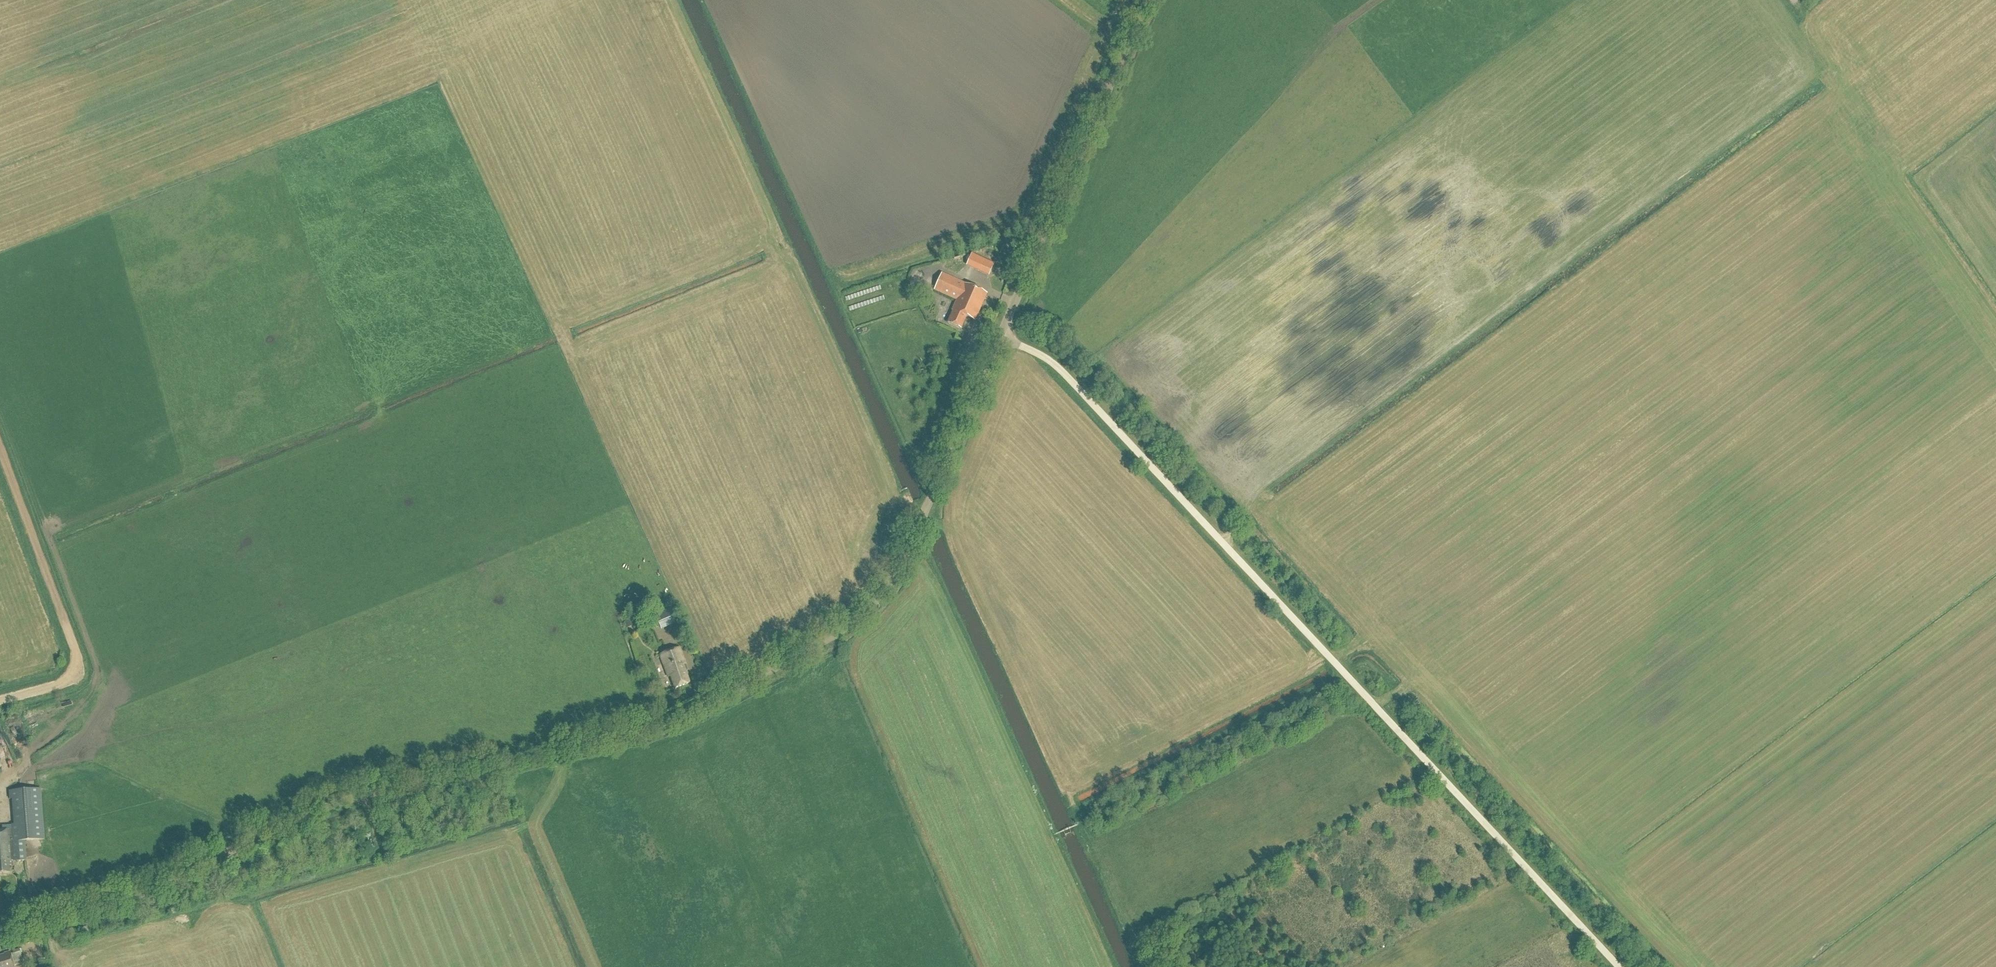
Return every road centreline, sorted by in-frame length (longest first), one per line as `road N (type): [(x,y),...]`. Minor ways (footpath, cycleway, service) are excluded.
road 1 (tertiary): [(0,934),(162,886),(335,804),(655,728),(853,623),(877,600),(915,535),(1000,336)]
road 2 (unclassified): [(1619,966),(1069,380),(1000,336)]
road 3 (tertiary): [(1000,336),(1149,0)]

